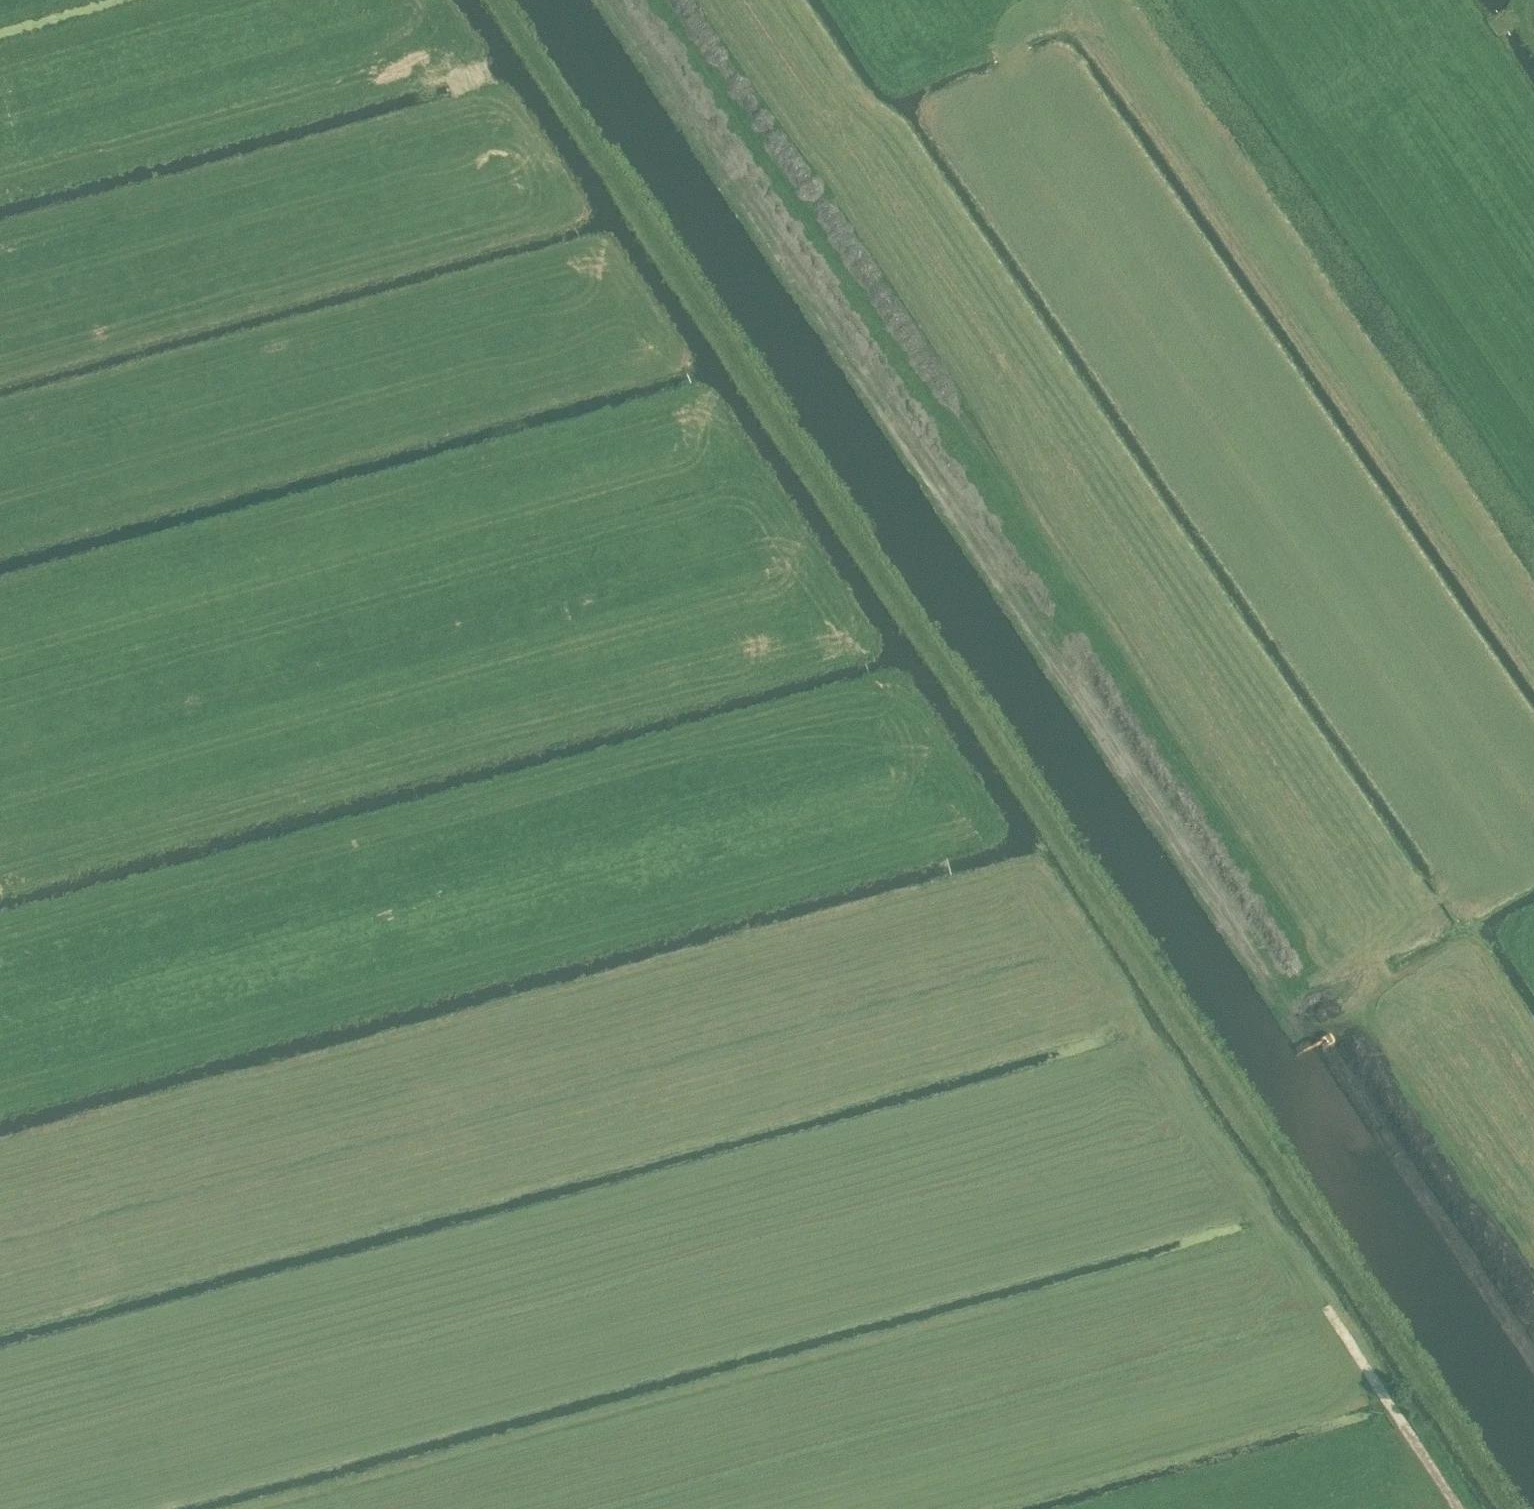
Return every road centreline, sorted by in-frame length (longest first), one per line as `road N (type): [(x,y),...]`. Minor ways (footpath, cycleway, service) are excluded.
road 1 (track): [(1337,1322),(1459,1508)]

